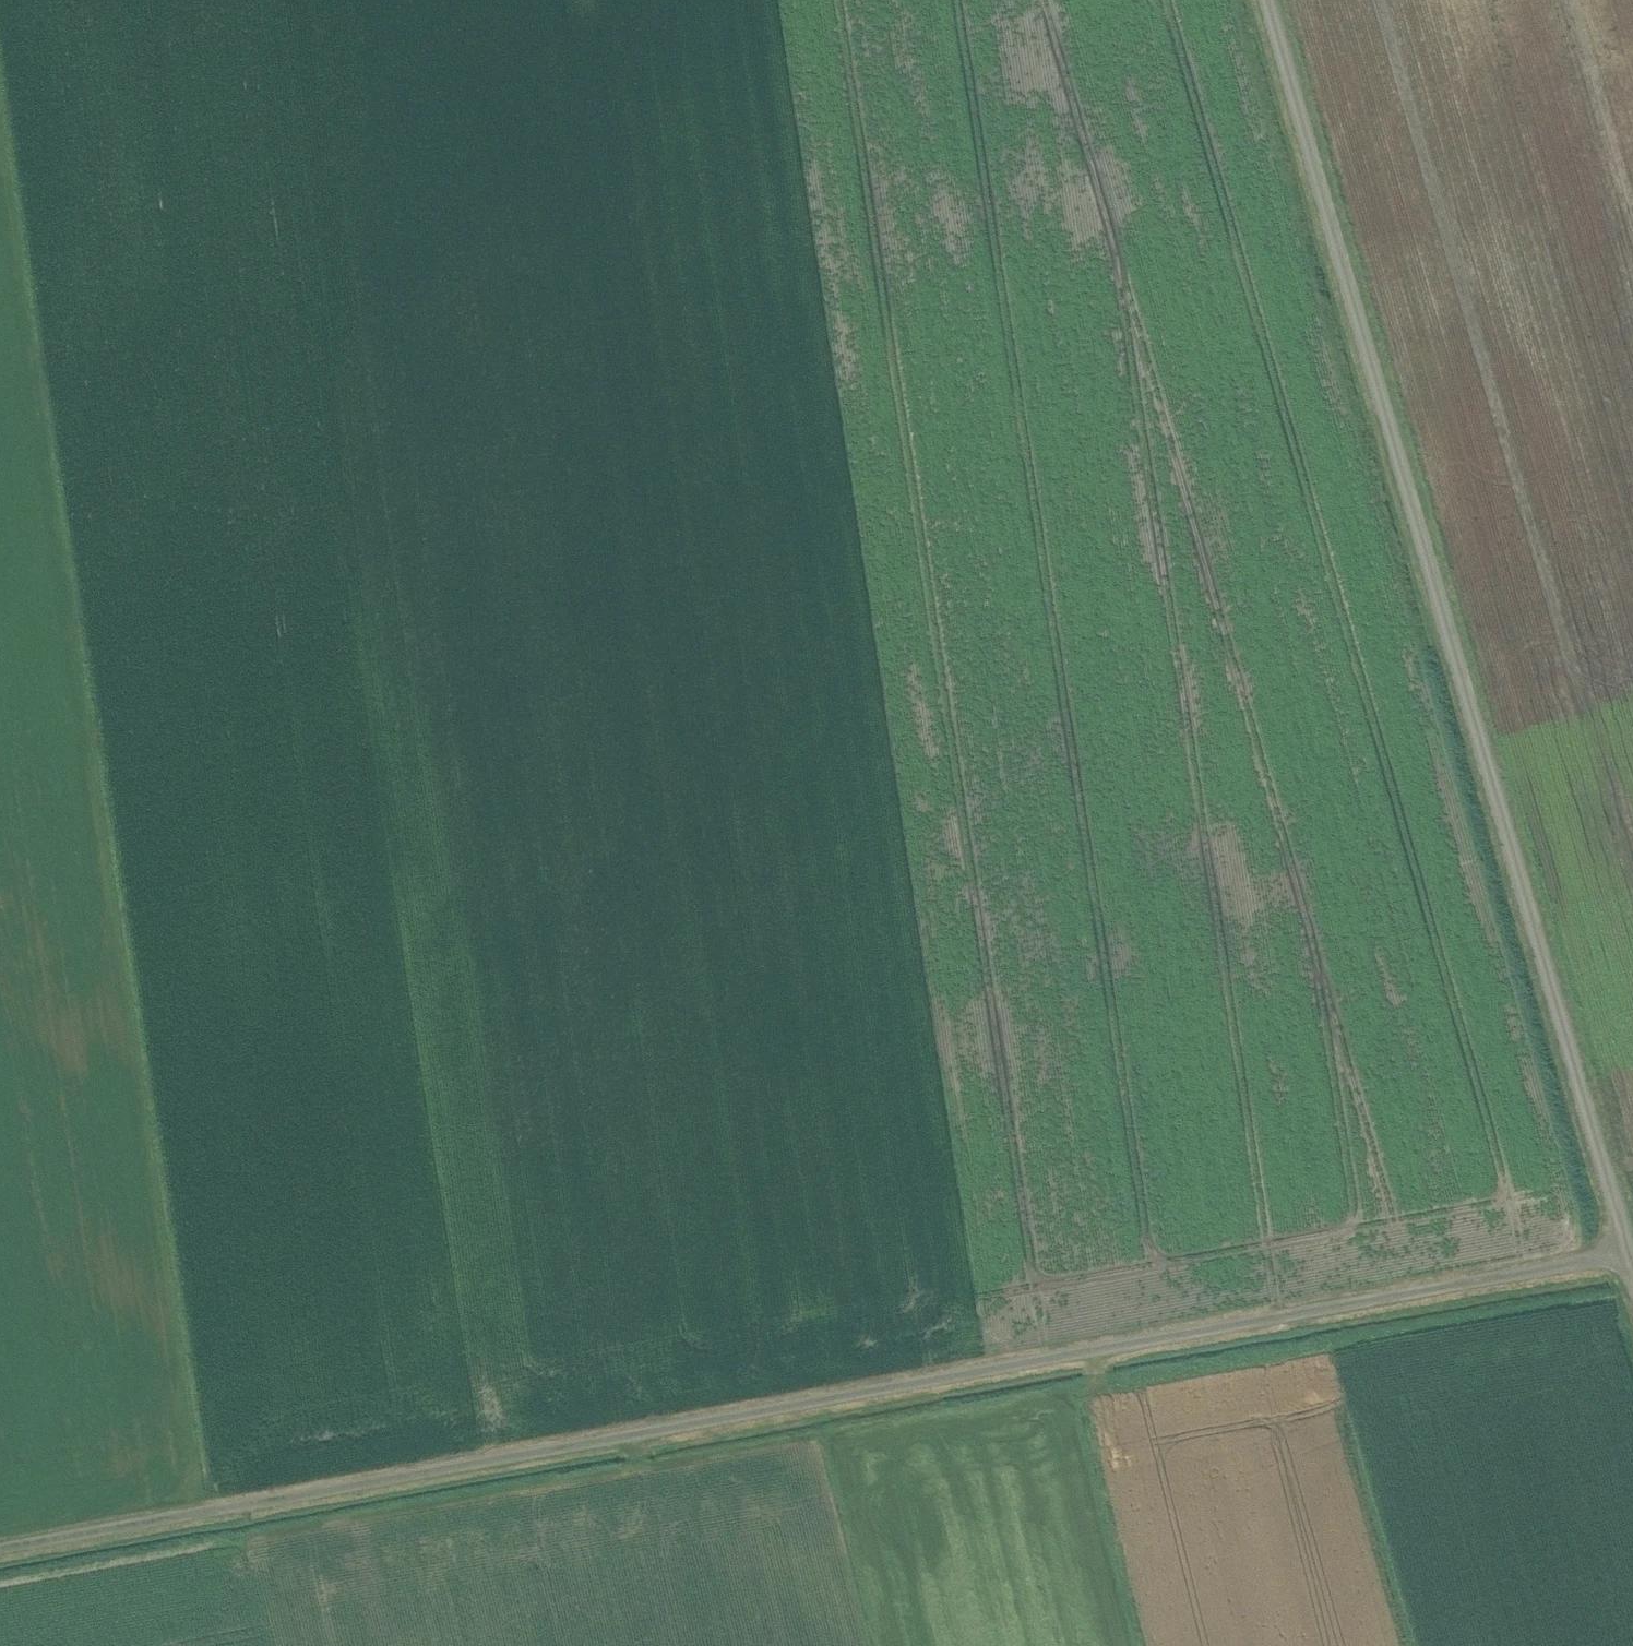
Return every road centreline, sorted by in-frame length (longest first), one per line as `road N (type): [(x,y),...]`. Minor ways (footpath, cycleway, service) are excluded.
road 1 (track): [(1631,1253),(0,1548)]
road 2 (track): [(1632,1261),(1267,0)]

